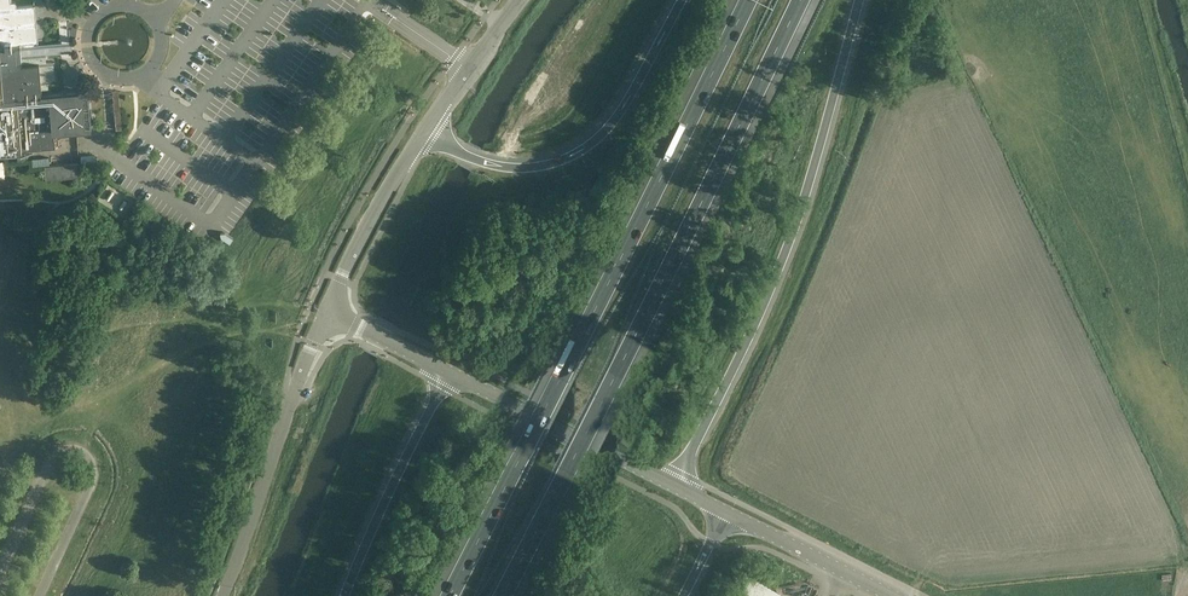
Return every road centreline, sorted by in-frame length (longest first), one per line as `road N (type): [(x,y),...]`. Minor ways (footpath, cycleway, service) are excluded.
road 1 (motorway): [(503,595),(801,0)]
road 2 (motorway): [(746,0),(450,595)]
road 3 (motorway): [(674,486),(774,282),(859,0)]
road 4 (motorway): [(685,0),(616,118),(573,155),(528,168),(492,165),(428,131)]
road 5 (unclassified): [(329,313),(223,595)]
road 6 (tertiary): [(674,486),(450,372)]
road 7 (motorway): [(450,372),(345,595)]
road 8 (tertiary): [(329,313),(393,180),(428,131)]
road 9 (tertiary): [(892,595),(726,512)]
road 10 (unclassified): [(428,131),(521,0)]
road 11 (tertiary): [(450,372),(329,313)]

